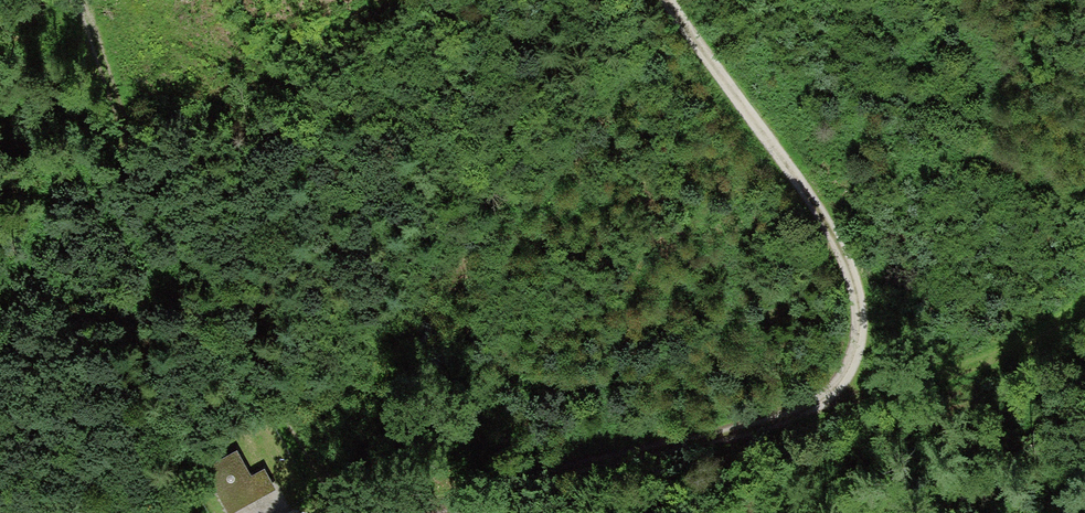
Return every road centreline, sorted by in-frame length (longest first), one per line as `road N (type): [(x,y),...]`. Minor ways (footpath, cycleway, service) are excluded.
road 1 (track): [(451,512),(524,483),(777,427),(828,395),(842,363),(855,304),(846,249),(664,0)]
road 2 (track): [(332,512),(246,338),(115,125),(65,0)]
road 3 (track): [(842,363),(910,376),(1006,349),(1084,301)]

